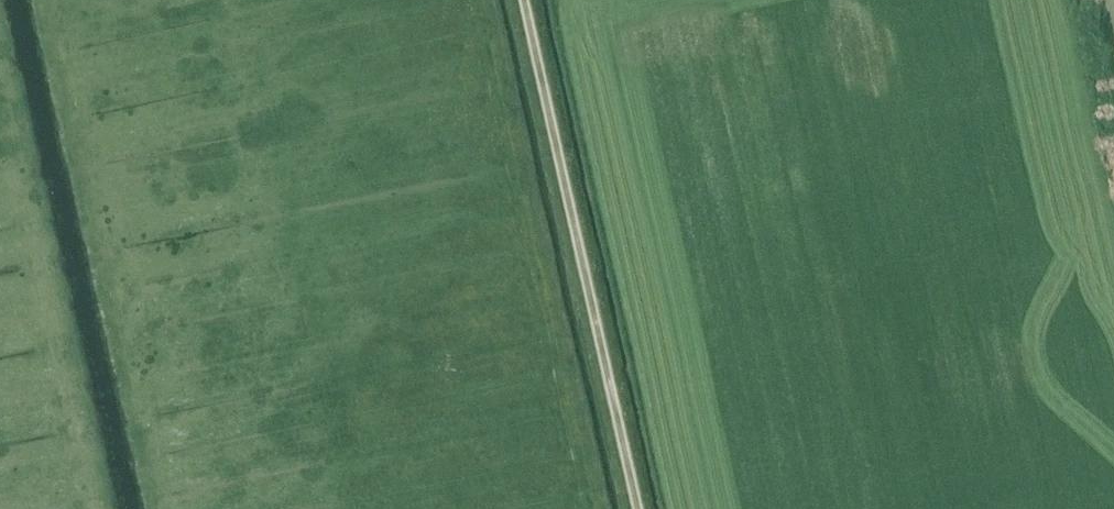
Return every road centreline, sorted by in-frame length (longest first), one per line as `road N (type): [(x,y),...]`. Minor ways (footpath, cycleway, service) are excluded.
road 1 (track): [(640,508),(527,0)]

